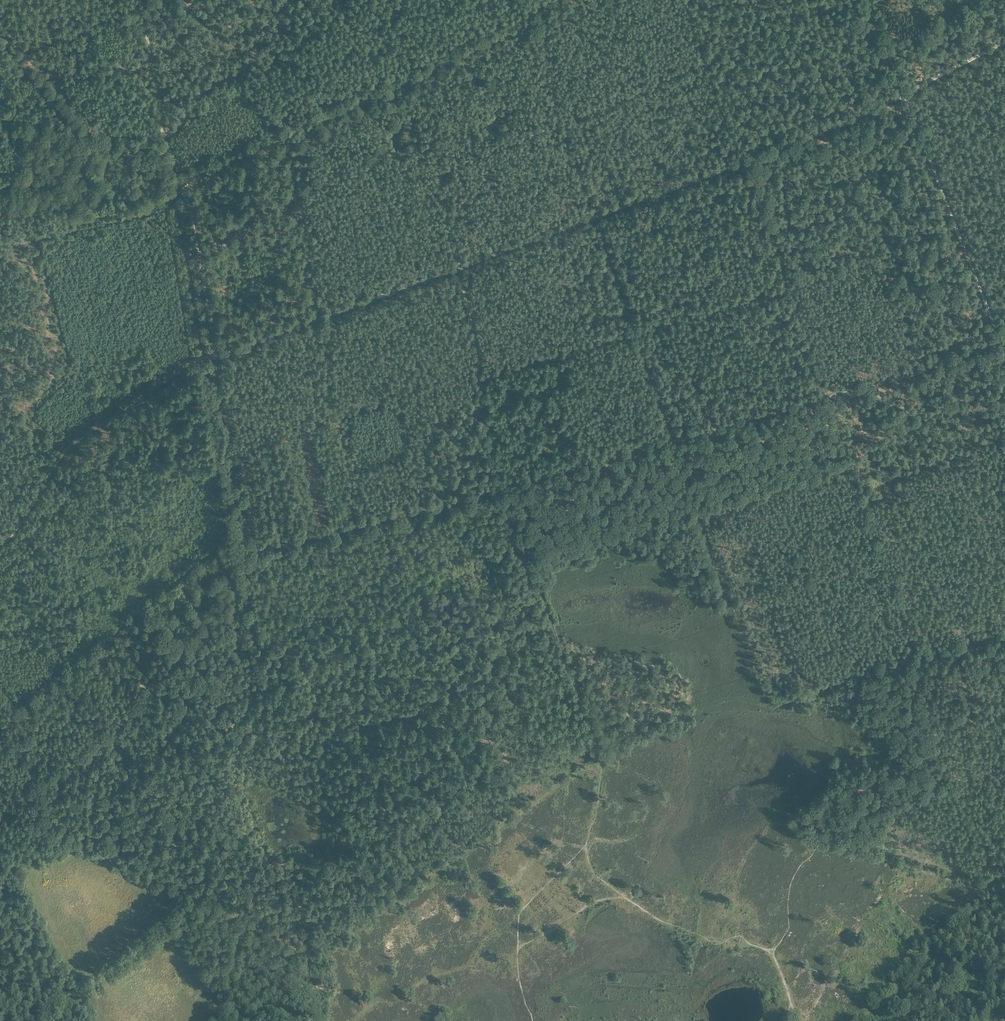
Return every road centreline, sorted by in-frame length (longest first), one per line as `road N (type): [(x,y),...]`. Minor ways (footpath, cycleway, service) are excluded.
road 1 (track): [(1004,43),(809,138),(214,355)]
road 2 (track): [(504,490),(264,548),(247,545),(214,355)]
road 3 (track): [(865,0),(999,338)]
road 4 (unclassified): [(0,120),(164,137),(207,85),(244,69),(290,0)]
road 5 (track): [(999,338),(908,376),(675,441)]
road 6 (track): [(0,731),(242,528)]
road 7 (track): [(504,490),(442,187)]
road 8 (track): [(0,545),(65,451),(214,355)]
road 9 (track): [(957,648),(919,660),(850,466)]
road 10 (track): [(951,788),(902,805),(876,856),(980,887)]
road 11 (track): [(773,955),(789,926),(788,895),(802,860),(829,841),(876,856)]
road 12 (track): [(675,441),(504,490)]
road 13 (track): [(951,788),(939,730),(971,715),(957,648)]

